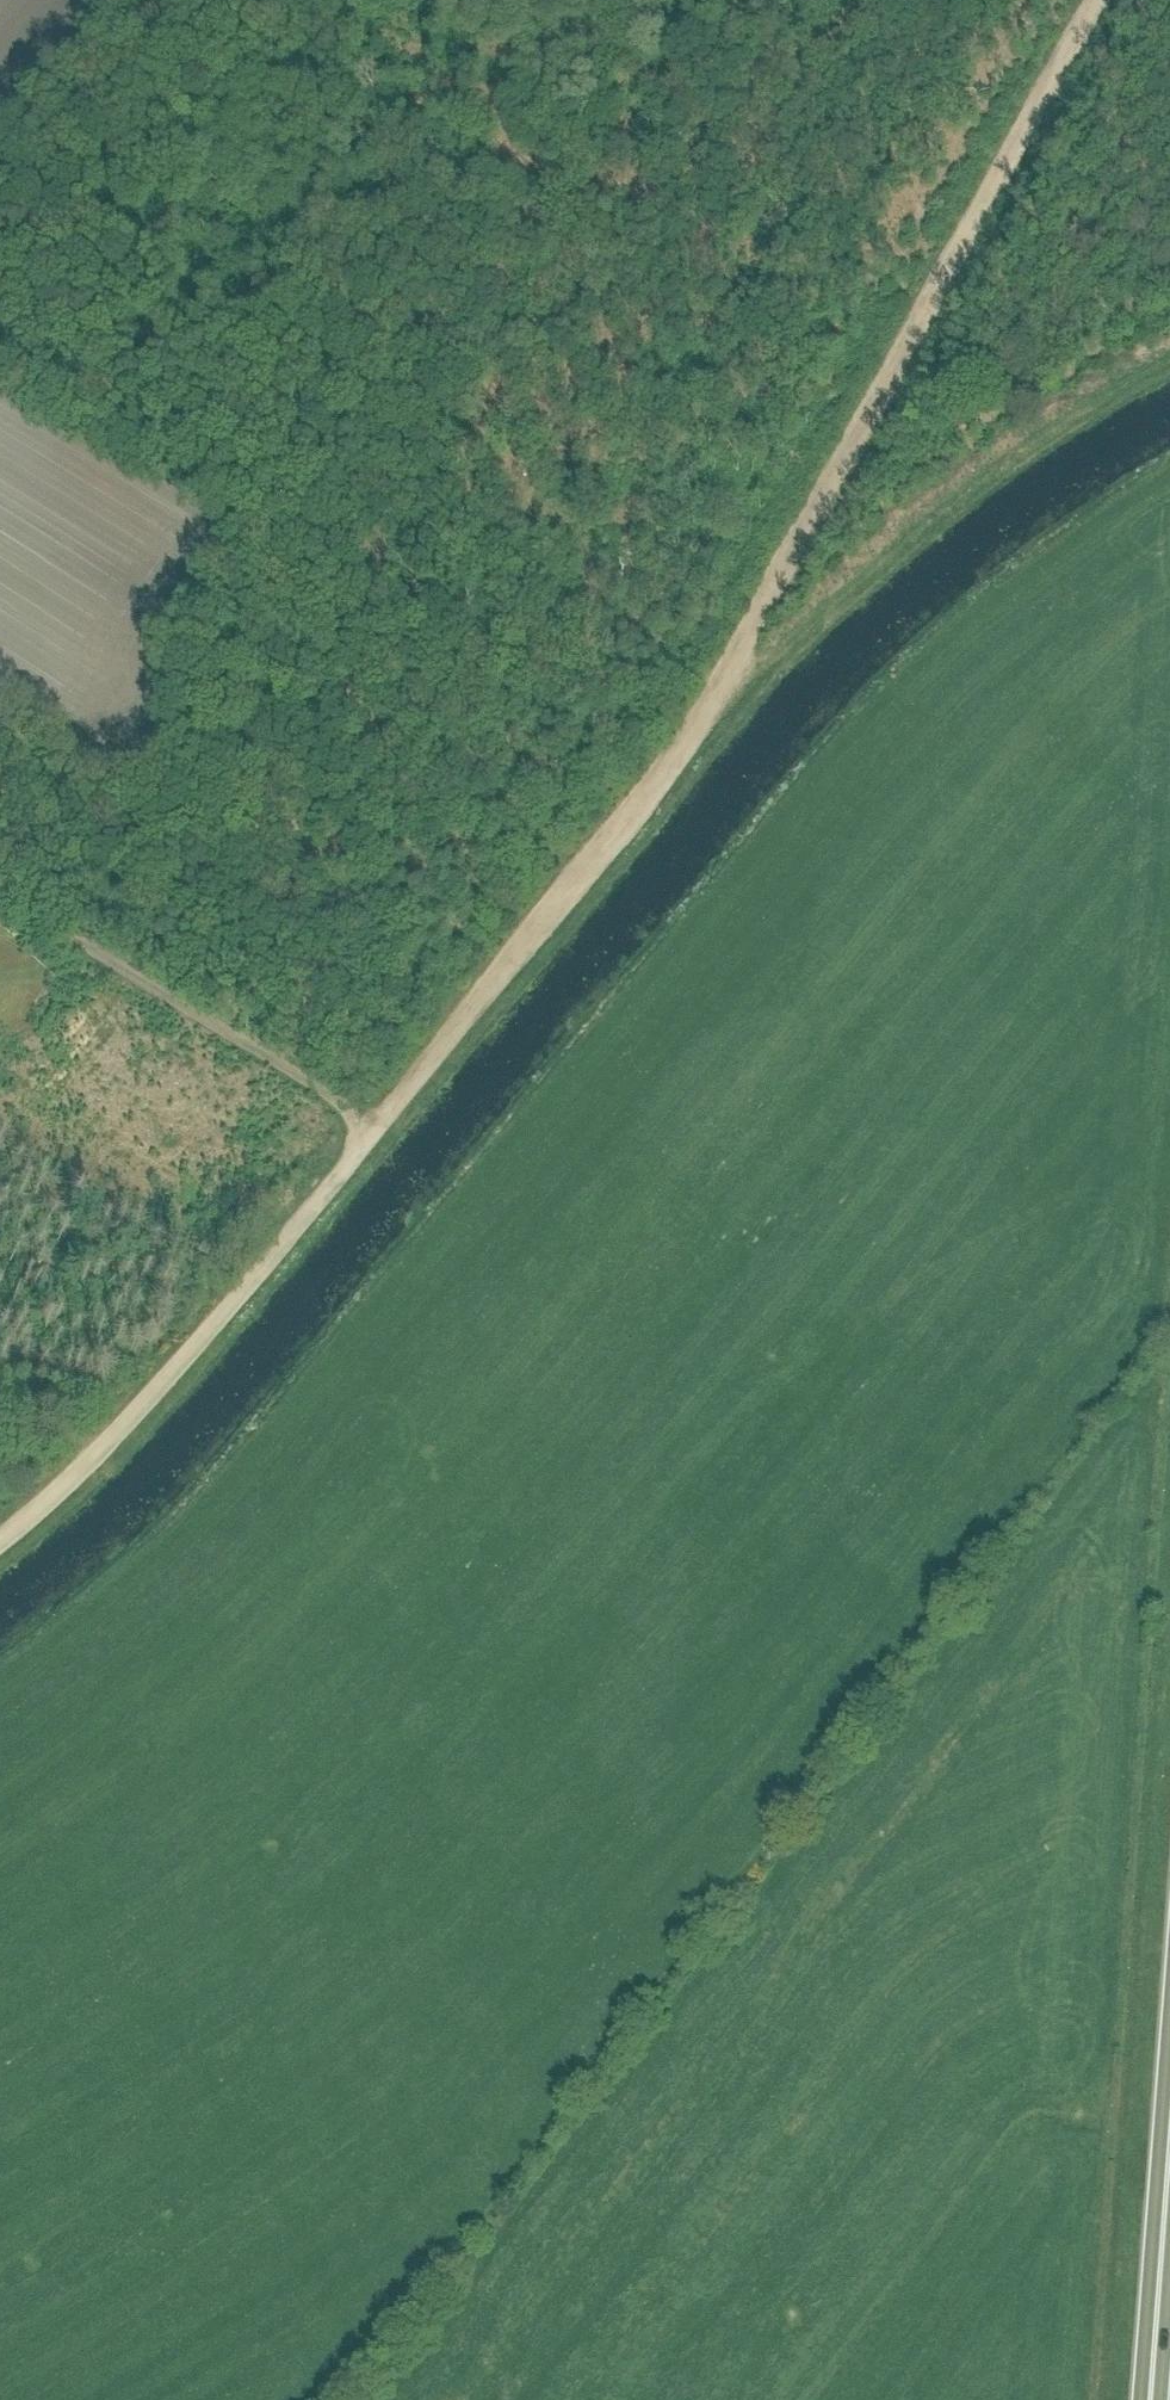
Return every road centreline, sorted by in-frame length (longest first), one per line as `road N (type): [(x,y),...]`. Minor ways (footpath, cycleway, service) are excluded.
road 1 (track): [(372,1132),(706,710),(1098,0)]
road 2 (track): [(0,1543),(97,1454),(241,1296),(372,1132)]
road 3 (track): [(723,682),(775,657),(912,533),(1169,363)]
road 4 (track): [(372,1132),(0,904)]
road 5 (trunk): [(1148,2399),(1169,2124)]
road 6 (track): [(97,1454),(0,1376)]

